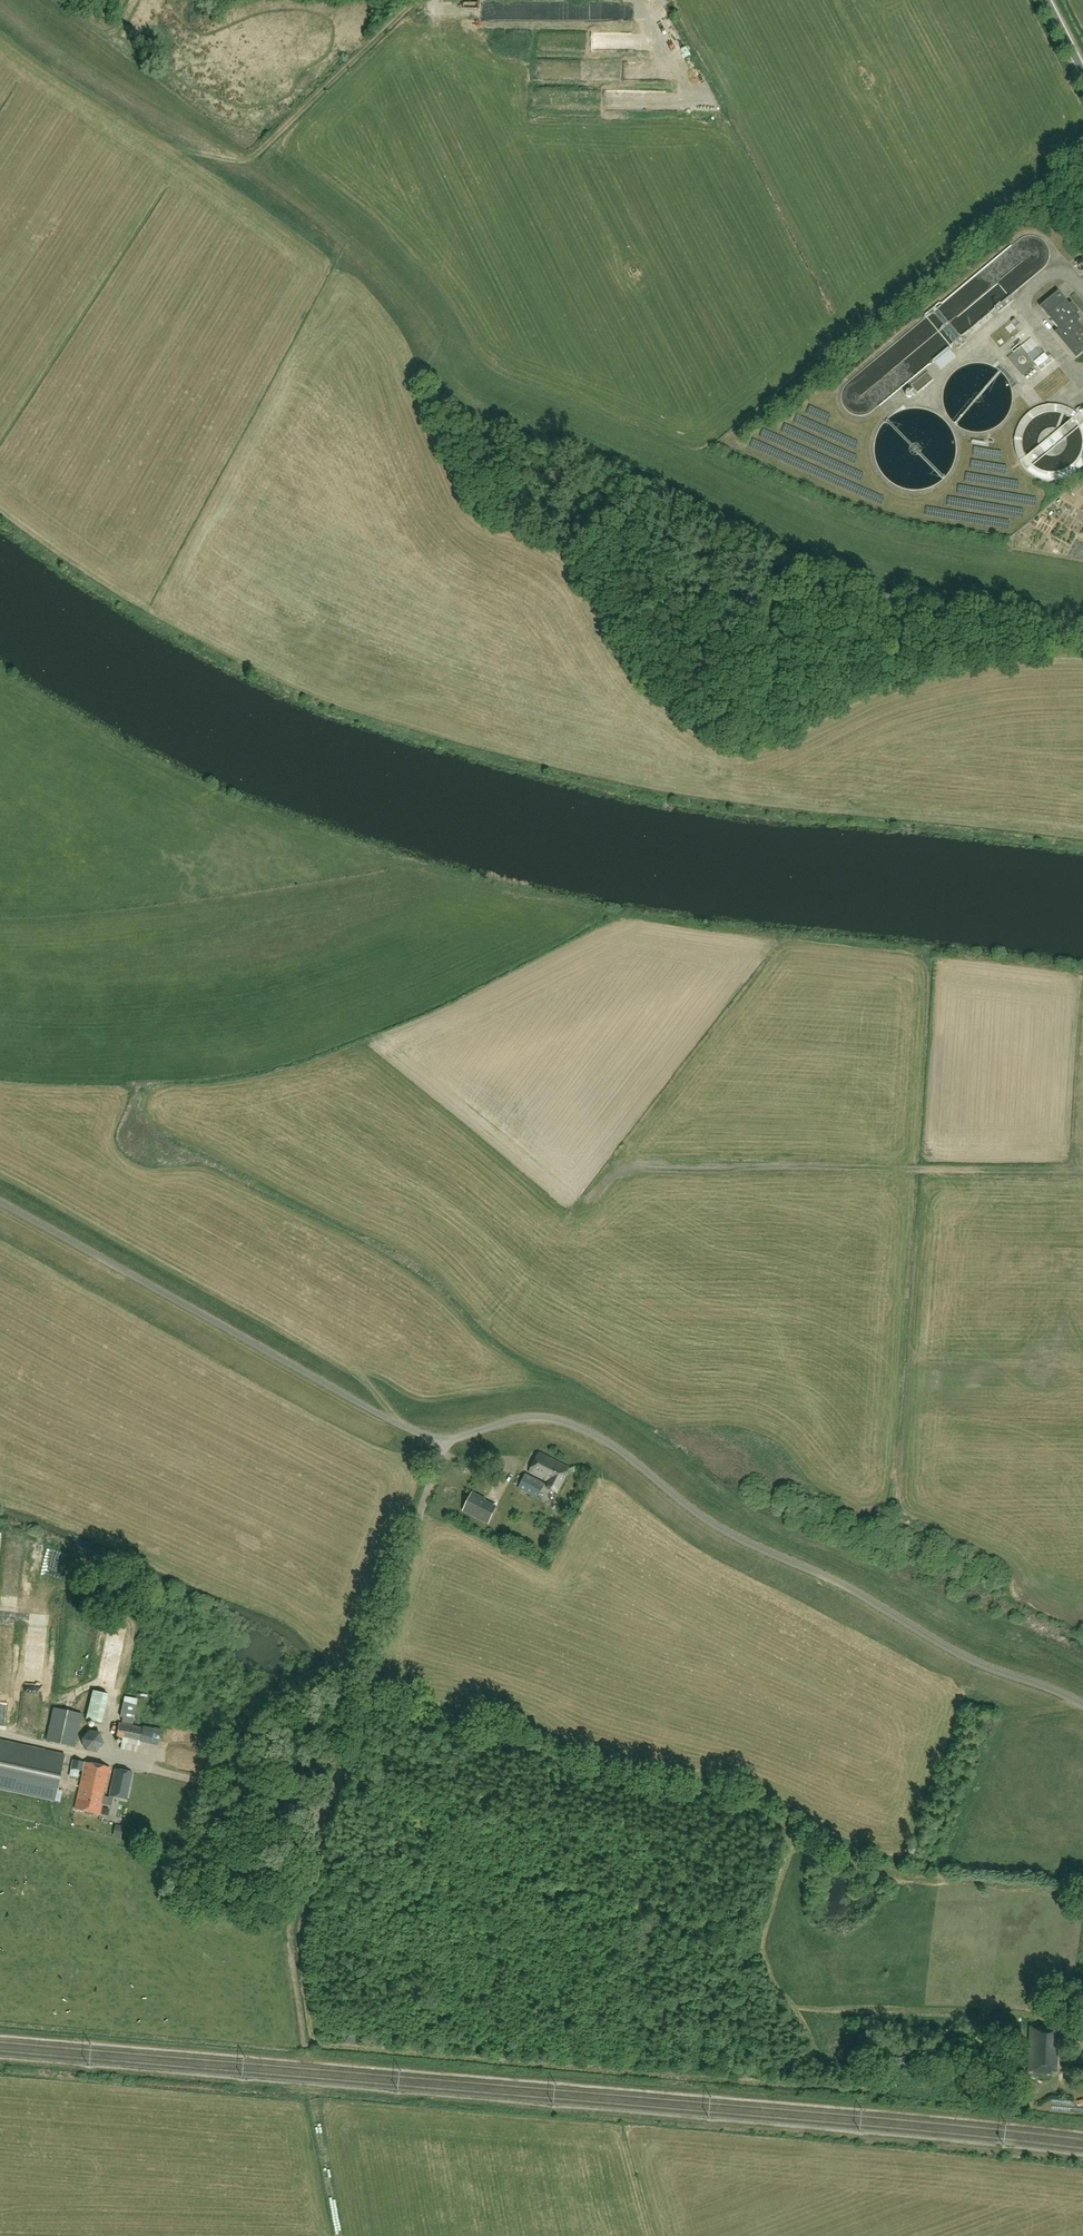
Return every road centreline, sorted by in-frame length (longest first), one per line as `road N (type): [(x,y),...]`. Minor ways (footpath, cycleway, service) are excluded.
road 1 (unclassified): [(1082,1705),(977,1663),(849,1589),(734,1537),(583,1429),(530,1418),(456,1438),(419,1434),(0,1202)]
road 2 (track): [(335,1796),(287,1925),(306,2053)]
road 3 (track): [(314,2103),(339,2235)]

